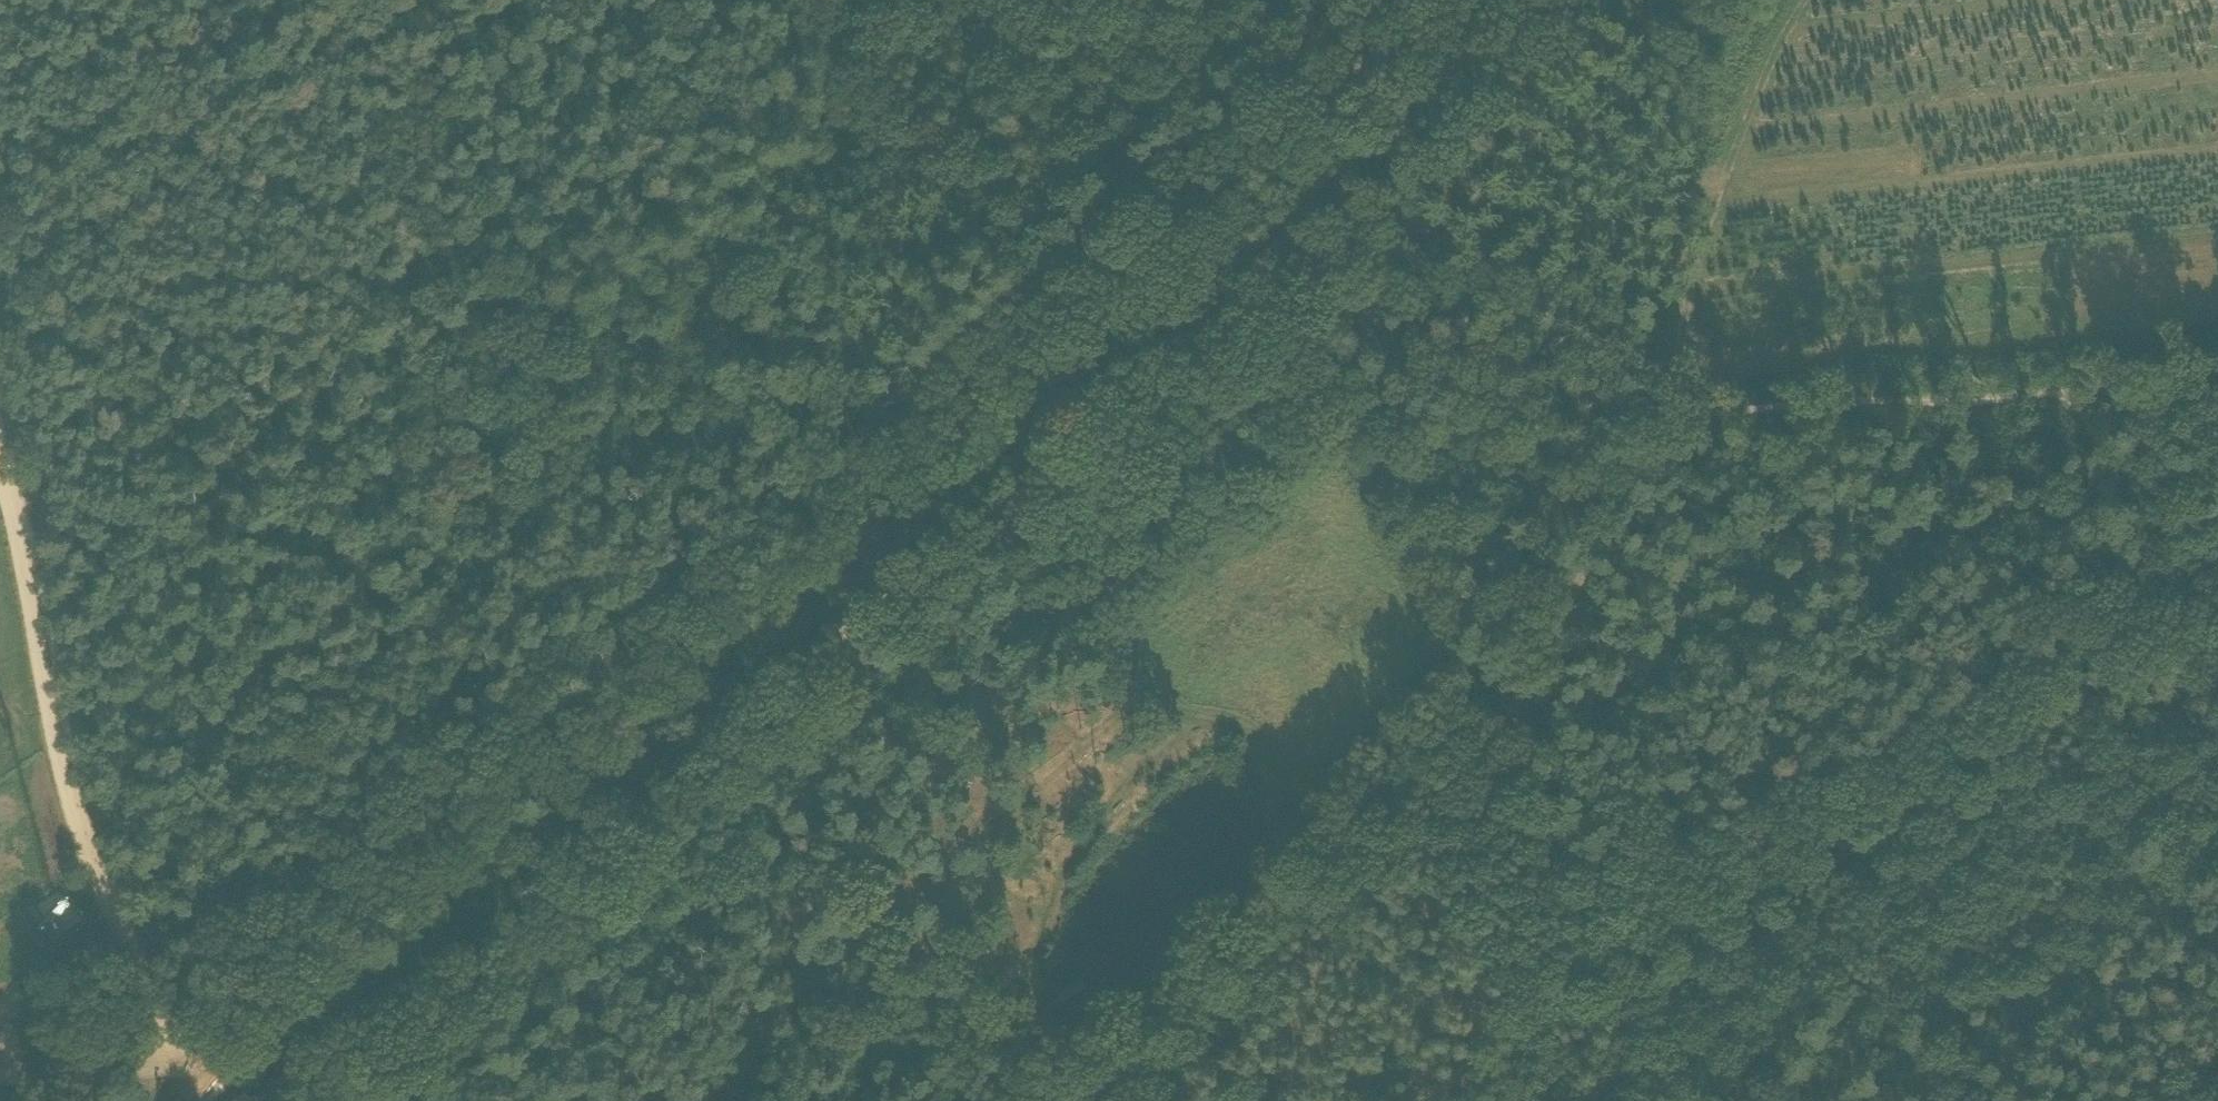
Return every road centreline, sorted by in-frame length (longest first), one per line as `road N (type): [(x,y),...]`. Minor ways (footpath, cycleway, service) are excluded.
road 1 (track): [(1675,1100),(1431,600),(1374,516),(1344,424),(1281,310)]
road 2 (track): [(179,1070),(105,912),(61,783),(0,475)]
road 3 (track): [(393,1100),(545,980),(700,834),(775,740),(862,704)]
road 4 (track): [(862,704),(1163,465),(1228,346),(1281,310)]
road 5 (track): [(1657,399),(1679,333),(1696,169),(1688,130),(1660,70),(1670,13)]
road 6 (track): [(391,661),(105,912)]
road 7 (track): [(1494,725),(1657,399)]
road 8 (unclassified): [(229,1100),(179,1070),(0,1078)]

